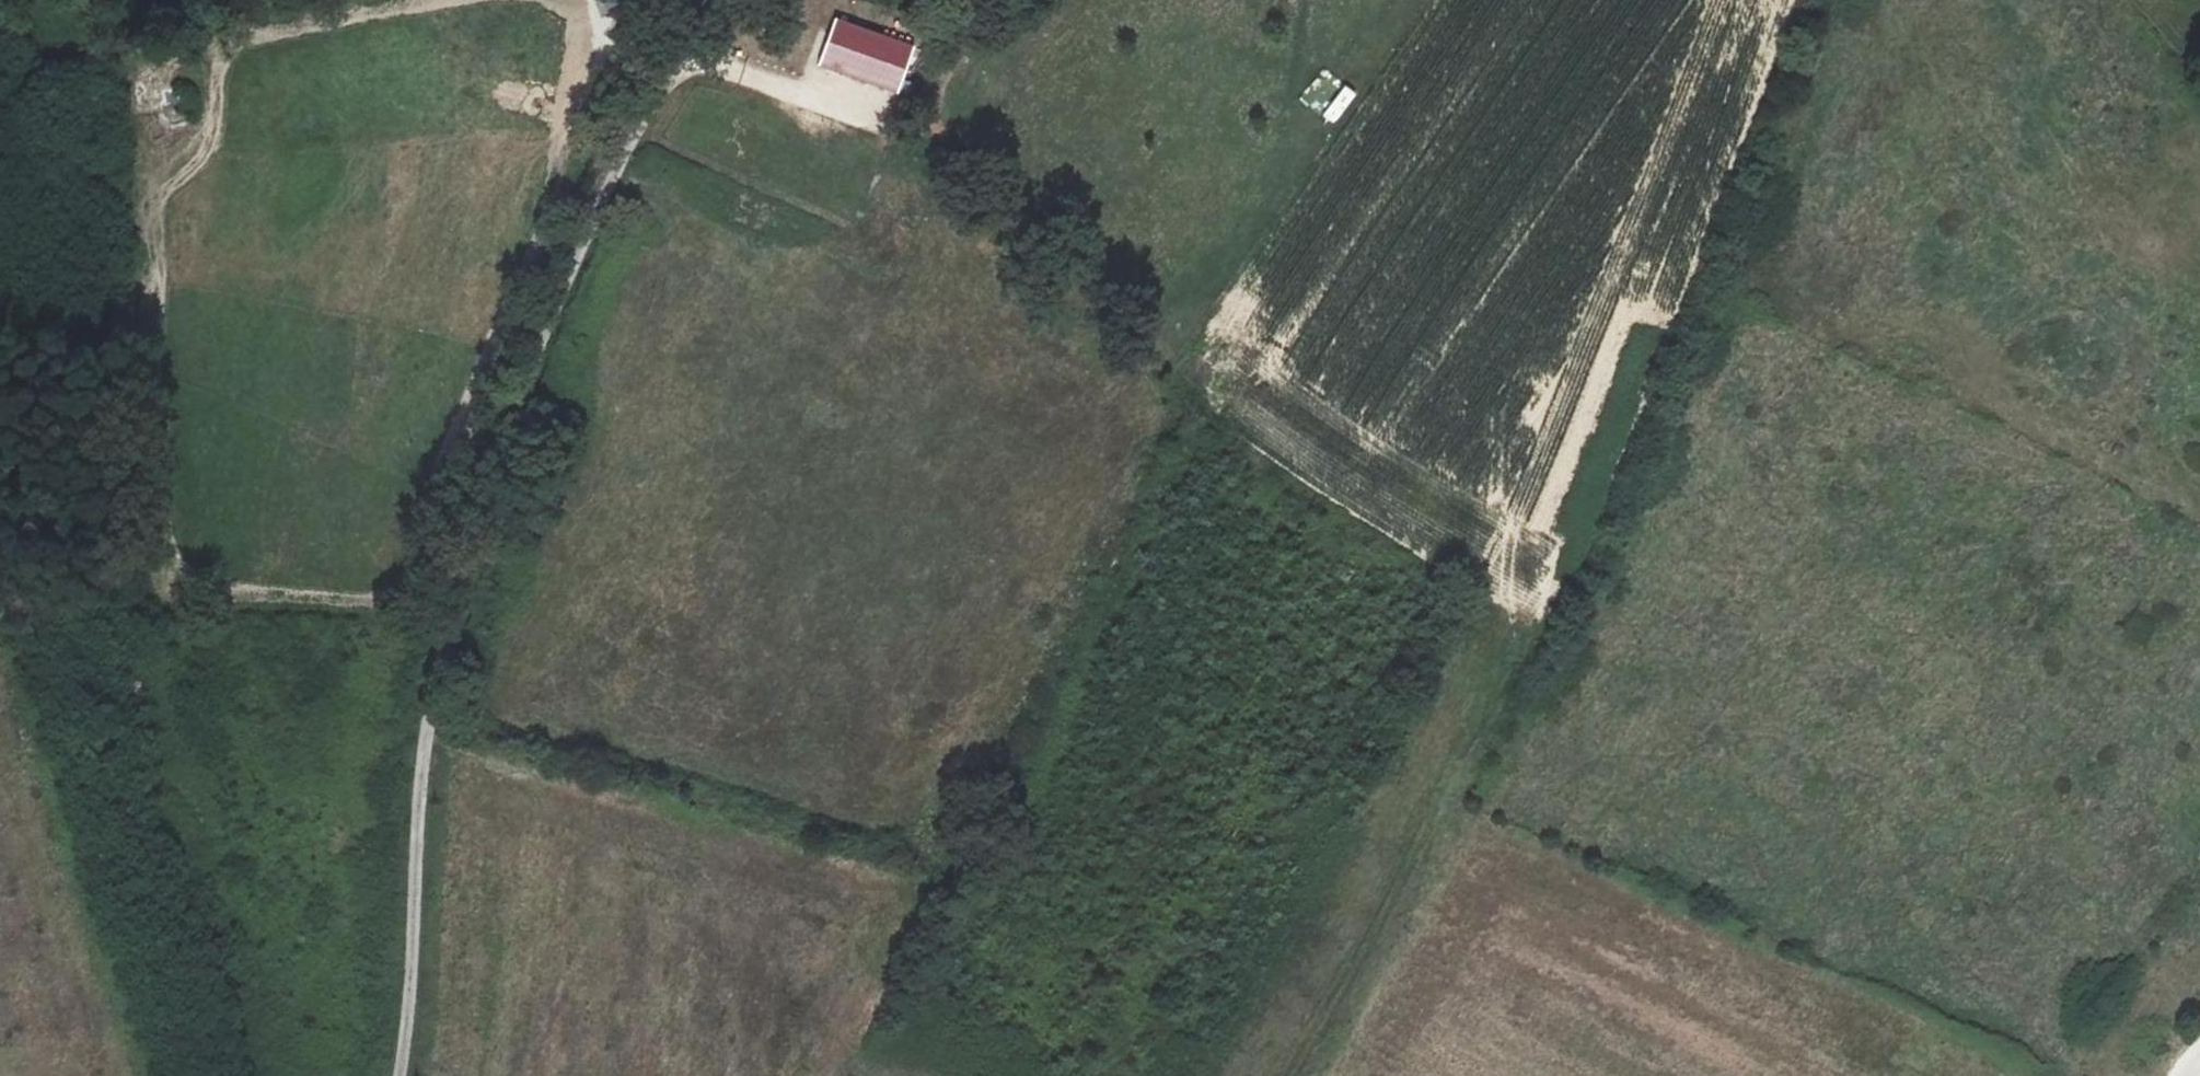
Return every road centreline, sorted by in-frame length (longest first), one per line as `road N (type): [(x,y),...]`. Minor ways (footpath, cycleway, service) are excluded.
road 1 (unclassified): [(701,0),(528,365),(478,506),(427,728),(402,1075)]
road 2 (track): [(2199,934),(2085,1075)]

